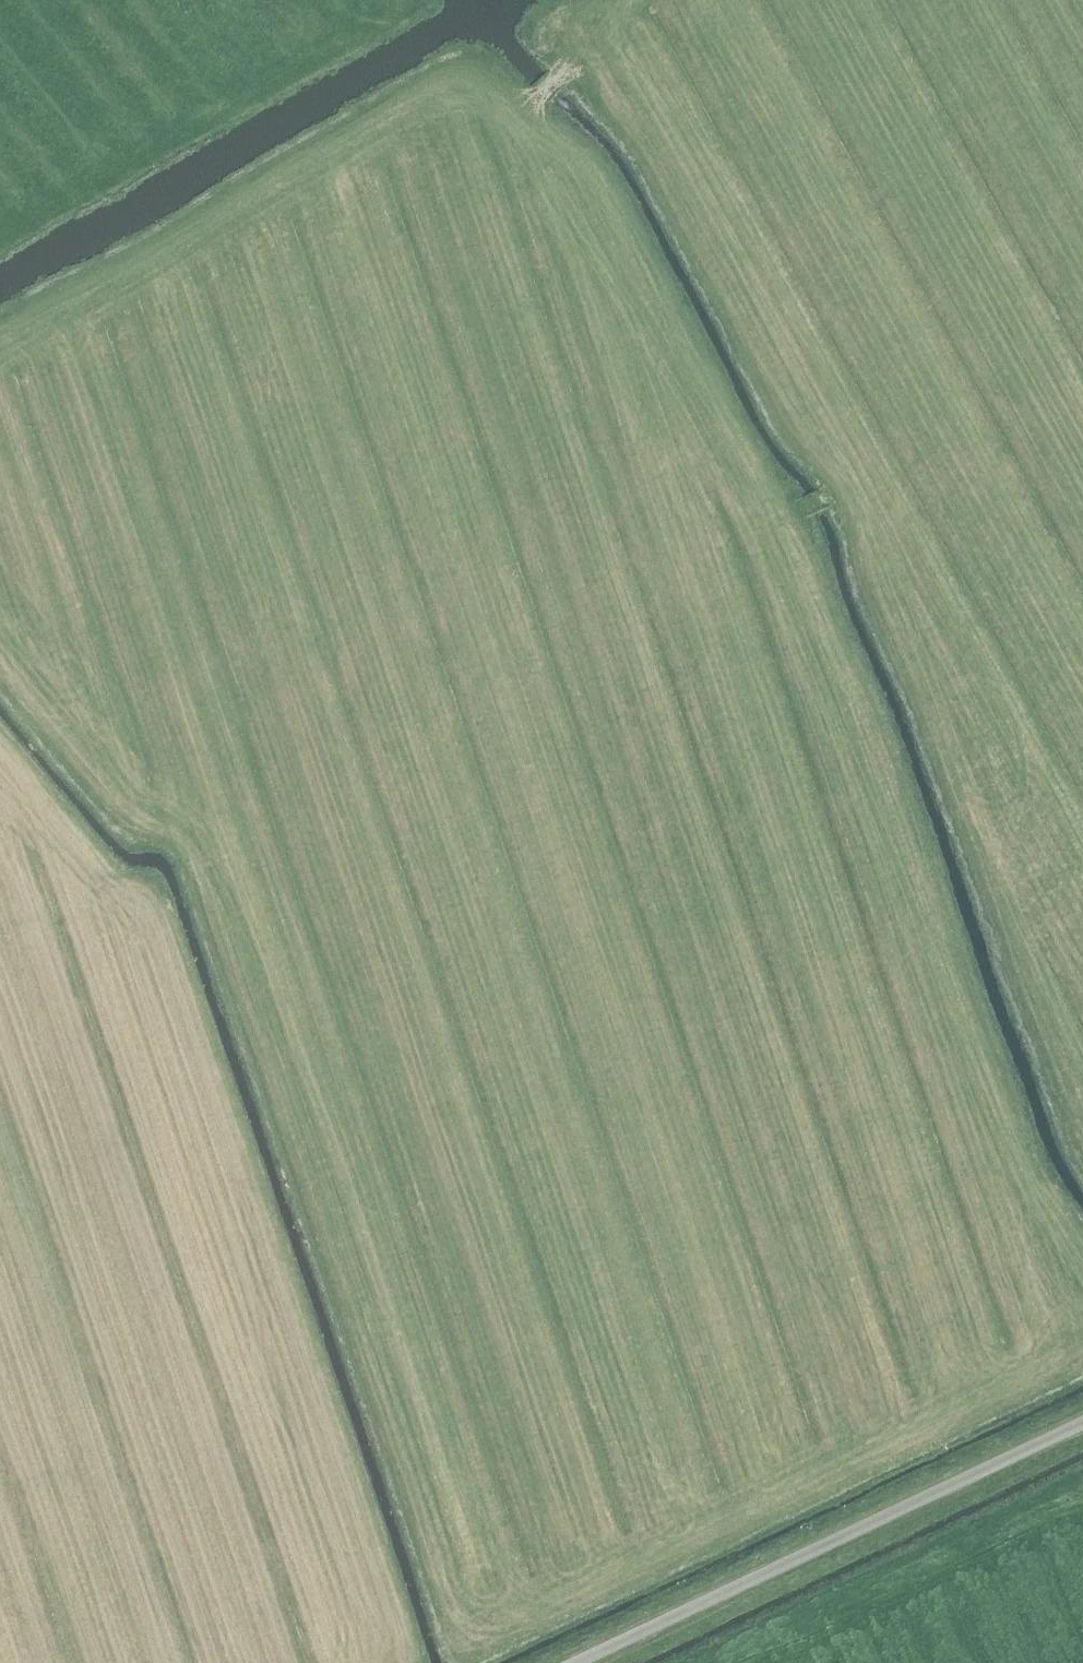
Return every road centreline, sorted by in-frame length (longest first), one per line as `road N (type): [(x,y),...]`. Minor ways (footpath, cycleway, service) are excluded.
road 1 (unclassified): [(591,1662),(1082,1427)]

